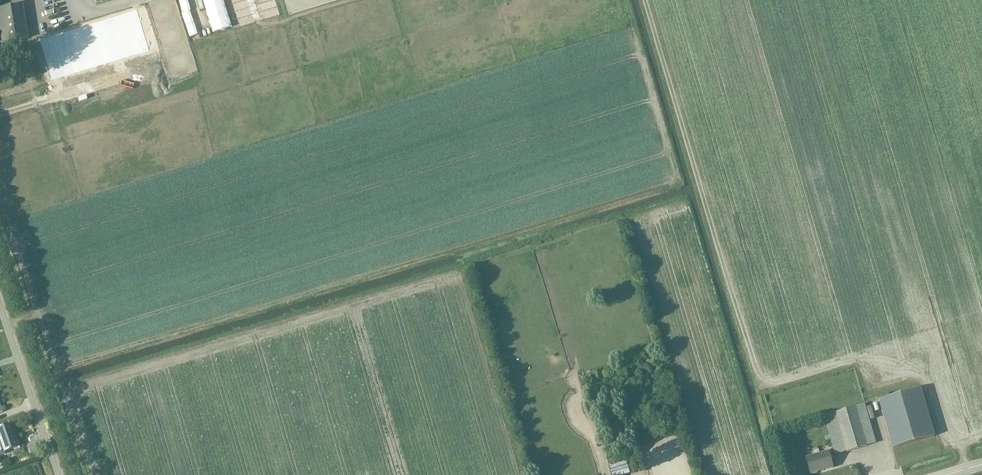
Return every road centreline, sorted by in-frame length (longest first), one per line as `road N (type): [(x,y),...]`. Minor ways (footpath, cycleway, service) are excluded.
road 1 (unclassified): [(59,474),(0,302)]

